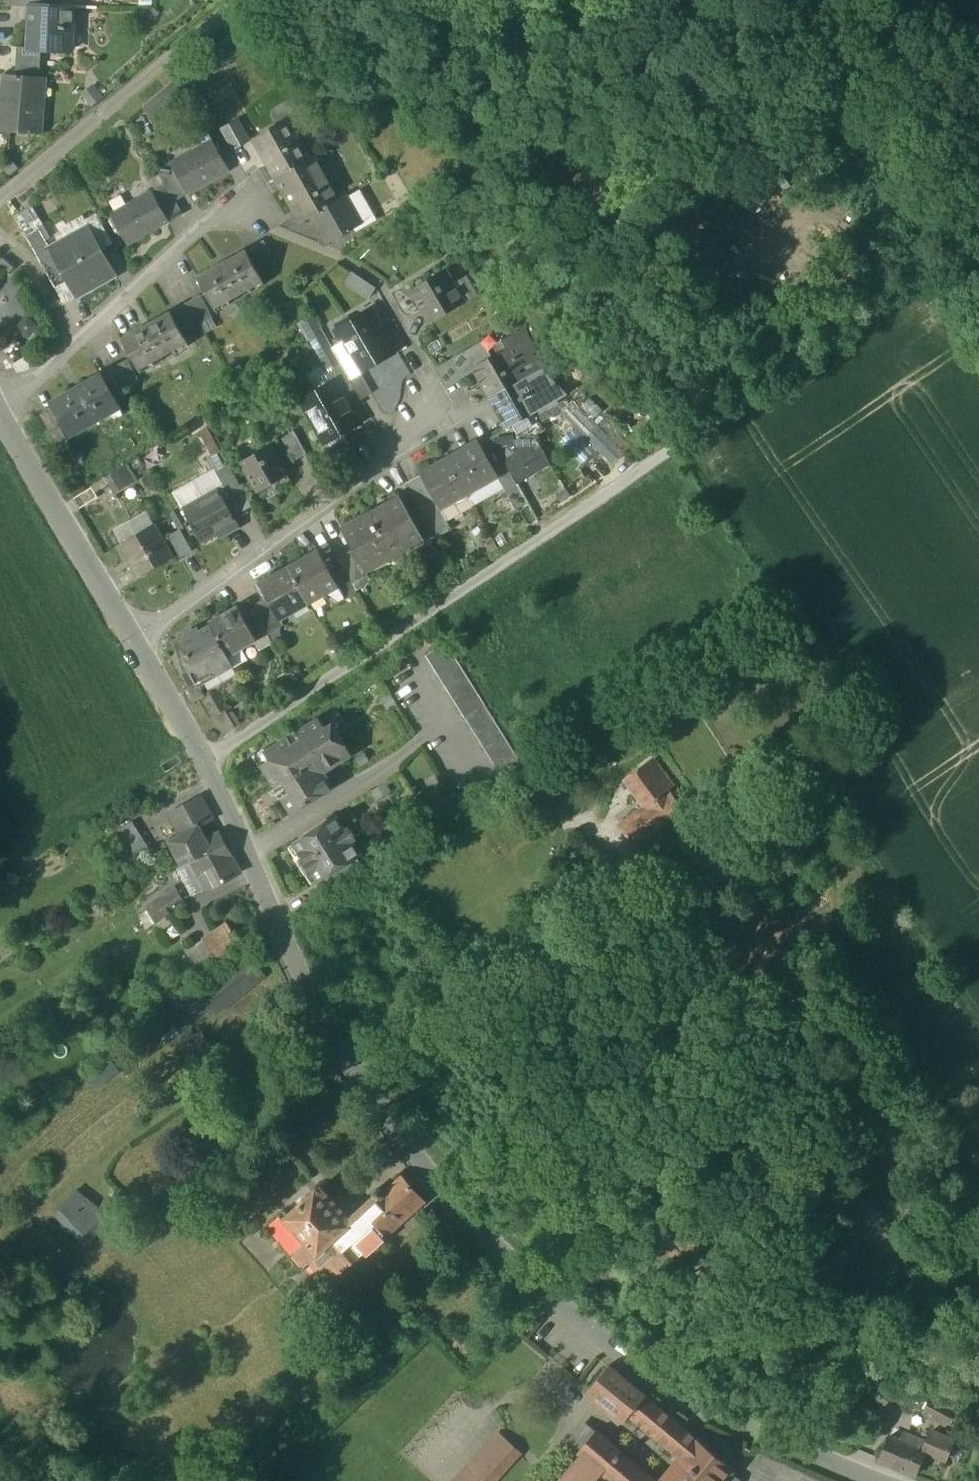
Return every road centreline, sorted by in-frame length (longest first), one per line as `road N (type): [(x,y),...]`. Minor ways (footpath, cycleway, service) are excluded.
road 1 (tertiary): [(887,1480),(646,1373),(544,1292),(431,1174),(339,1048),(205,758),(135,637)]
road 2 (track): [(205,758),(978,241)]
road 3 (residential): [(135,637),(441,415),(437,381),(380,284)]
road 4 (residential): [(0,397),(51,364),(225,211),(250,207),(284,225)]
road 5 (track): [(339,1048),(426,1001),(636,862)]
road 6 (unclassified): [(239,0),(0,201)]
road 7 (tertiary): [(135,637),(0,412)]
road 8 (track): [(770,1434),(978,1275)]

